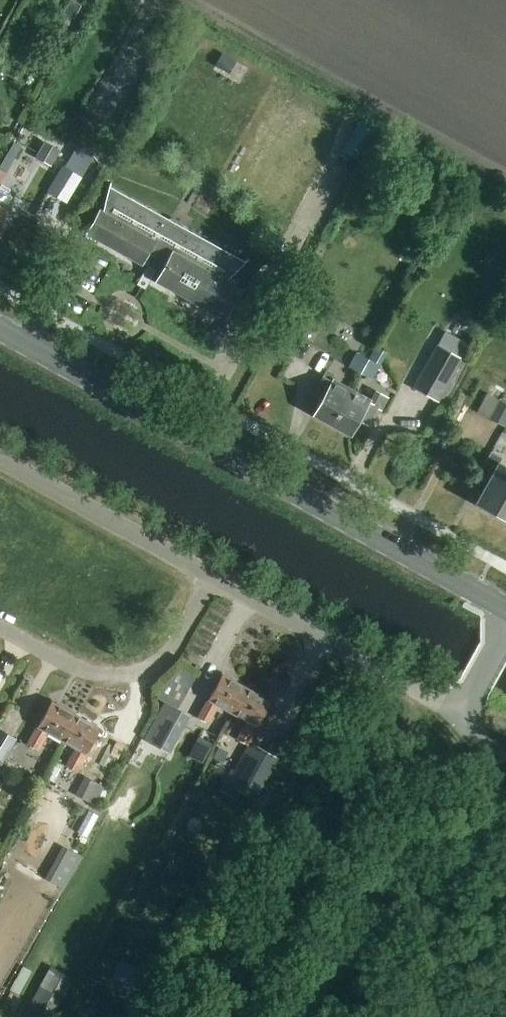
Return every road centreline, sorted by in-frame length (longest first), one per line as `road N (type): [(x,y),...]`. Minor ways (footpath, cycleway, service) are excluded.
road 1 (primary): [(505,610),(0,330)]
road 2 (unclassified): [(461,714),(481,765),(481,804),(467,839),(370,917),(294,1016)]
road 3 (unclassified): [(461,714),(212,578)]
road 4 (unclassified): [(212,578),(174,651),(149,675),(112,680),(0,627)]
road 5 (unclassified): [(212,578),(0,461)]

